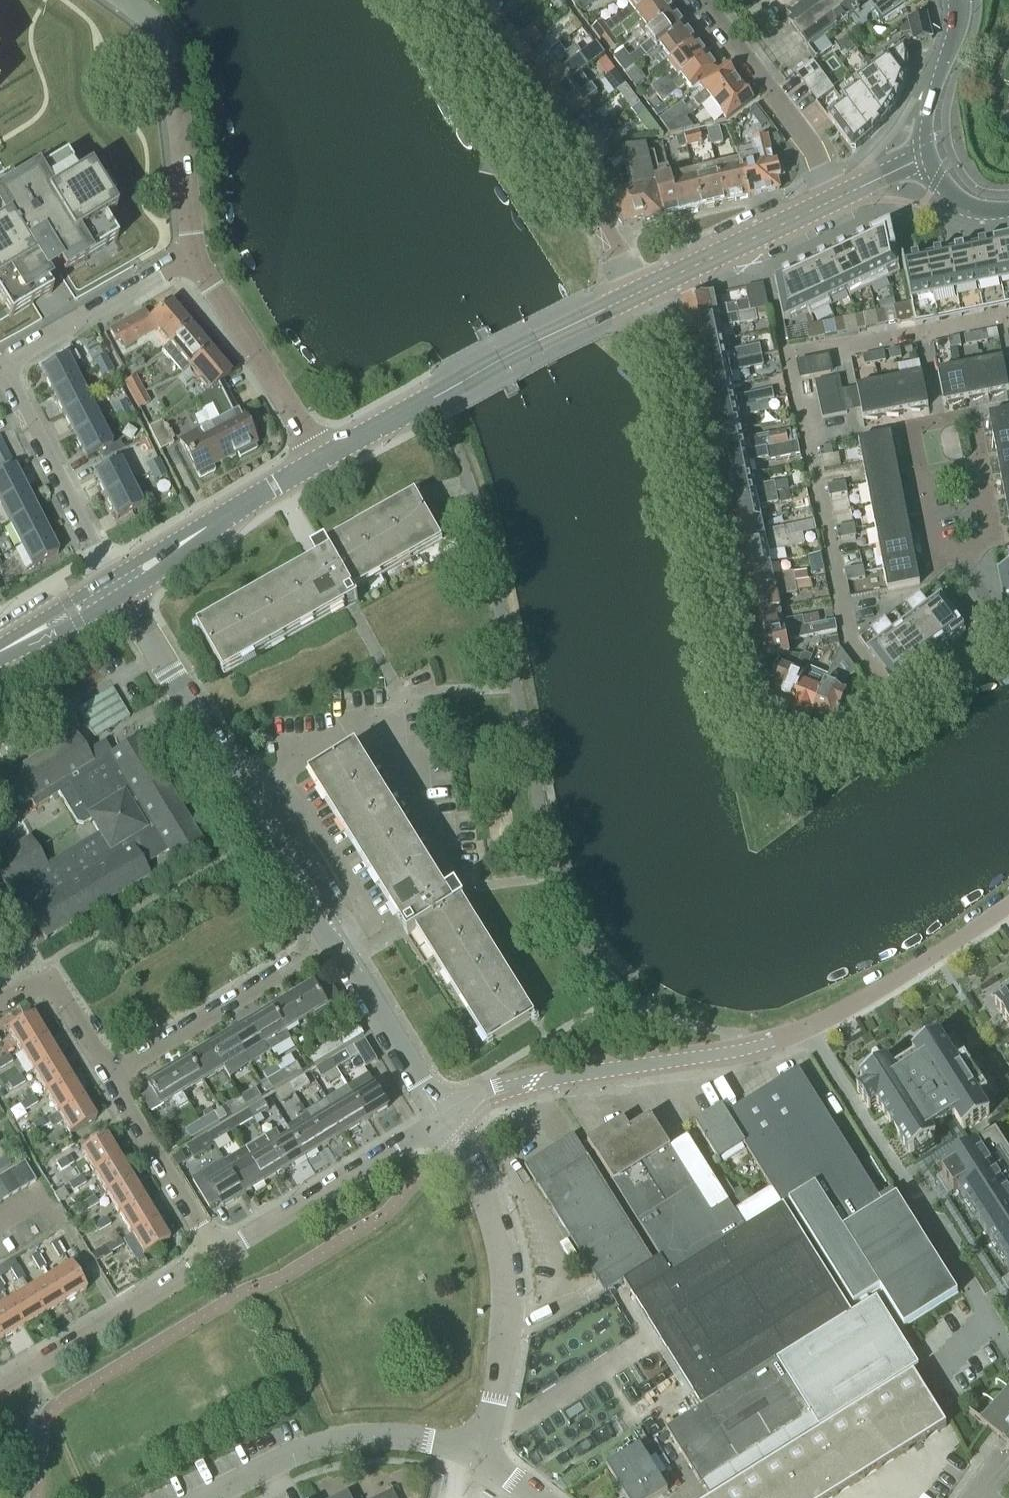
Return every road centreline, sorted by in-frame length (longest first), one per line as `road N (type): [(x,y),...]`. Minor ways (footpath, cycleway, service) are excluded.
road 1 (residential): [(990,642),(961,653),(837,746),(806,749),(767,725),(739,681),(672,346),(640,291)]
road 2 (residential): [(347,935),(122,573)]
road 3 (unclassified): [(795,1032),(1005,1341)]
road 4 (tertiary): [(321,456),(640,291)]
road 5 (residential): [(434,0),(640,291)]
road 6 (residential): [(452,1117),(519,1085),(722,1054),(795,1032)]
road 7 (unclassified): [(465,1446),(484,1420),(509,1312),(507,1260),(452,1117)]
road 8 (residential): [(212,1262),(452,1117)]
road 9 (residential): [(104,1073),(347,935)]
road 10 (residential): [(194,254),(170,40),(124,0)]
road 11 (unclassified): [(211,1497),(304,1455),(363,1440),(465,1446)]
road 12 (residential): [(795,1032),(1008,907)]
road 13 (residential): [(0,1382),(212,1262)]
road 14 (residential): [(321,456),(194,254)]
road 15 (residential): [(704,0),(816,149),(835,196)]
road 16 (residential): [(122,573),(3,369)]
road 17 (tertiary): [(122,573),(321,456)]
road 18 (residential): [(3,369),(194,254)]
road 19 (residential): [(212,1262),(104,1073)]
road 20 (tertiary): [(640,291),(835,196)]
road 21 (residential): [(452,1117),(347,935)]
road 22 (residential): [(104,1073),(47,972),(0,999)]
road 23 (tertiary): [(958,0),(928,151)]
road 24 (tertiary): [(122,573),(0,648)]
road 25 (residential): [(916,465),(933,550),(969,558)]

